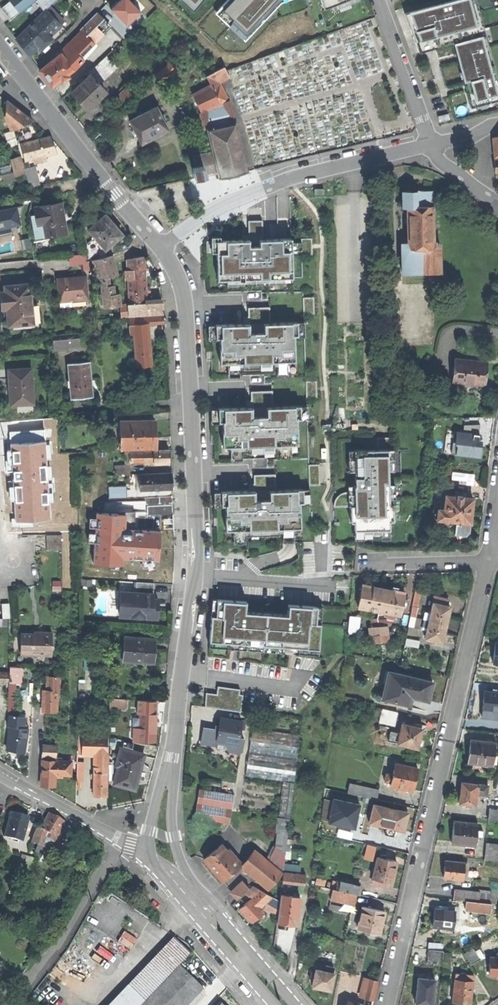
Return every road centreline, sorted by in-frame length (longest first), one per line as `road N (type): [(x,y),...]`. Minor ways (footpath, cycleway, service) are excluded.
road 1 (unclassified): [(170,763),(197,538),(185,301),(161,248)]
road 2 (residential): [(488,560),(384,1004)]
road 3 (residential): [(161,248),(249,194),(431,144)]
road 4 (unclassified): [(161,248),(0,44)]
road 5 (unclassified): [(150,846),(162,874),(274,1004)]
road 6 (unclassified): [(296,1004),(191,880)]
road 7 (residential): [(378,0),(431,144)]
road 8 (residential): [(150,846),(32,793)]
road 9 (unclassified): [(191,880),(174,835),(170,763)]

